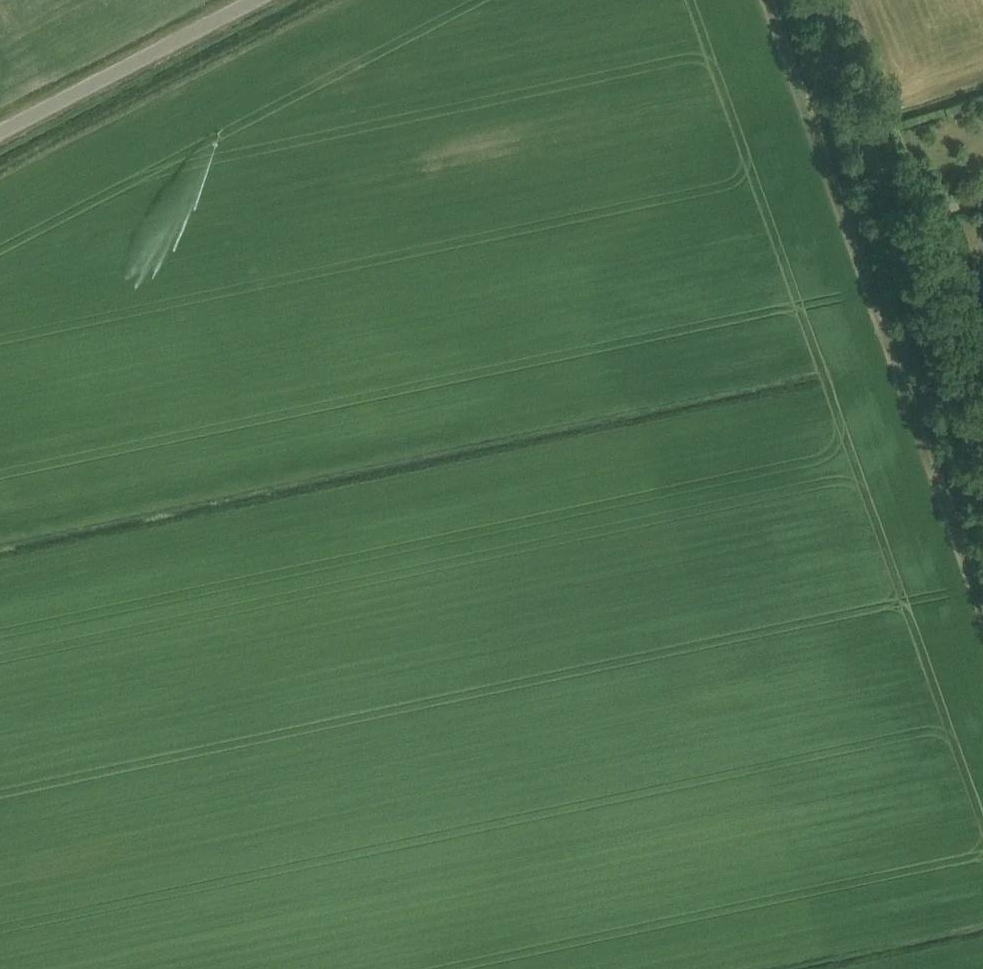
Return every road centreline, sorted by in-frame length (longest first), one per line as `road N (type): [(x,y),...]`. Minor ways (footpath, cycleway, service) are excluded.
road 1 (unclassified): [(982,465),(819,0)]
road 2 (unclassified): [(0,132),(253,0)]

